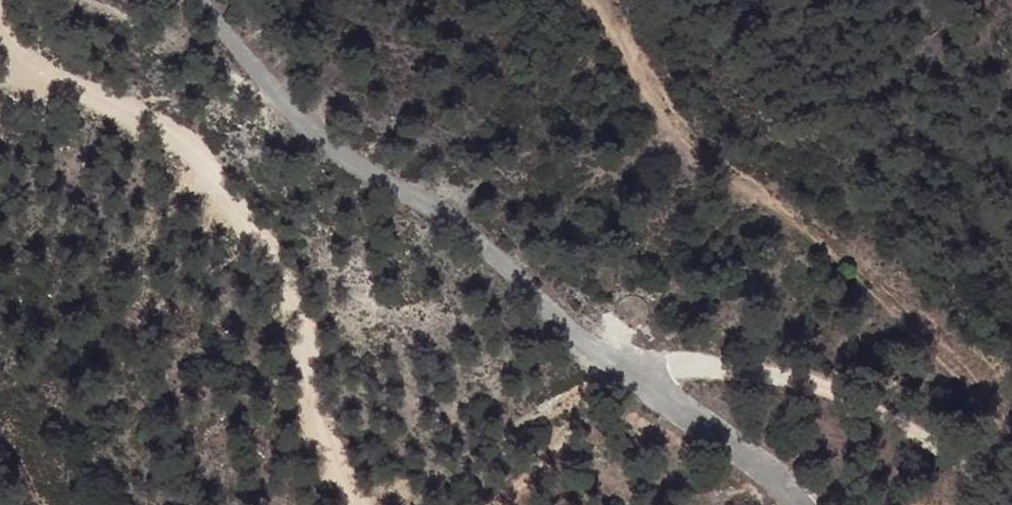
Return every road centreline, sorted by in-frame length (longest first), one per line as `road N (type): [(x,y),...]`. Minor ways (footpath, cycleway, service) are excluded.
road 1 (unclassified): [(199,0),(306,123),(481,244),(555,320),(726,442),(798,504)]
road 2 (track): [(0,36),(171,140),(247,220),(299,318),(353,504)]
road 3 (track): [(1011,503),(926,432),(856,399),(782,376),(621,366)]

